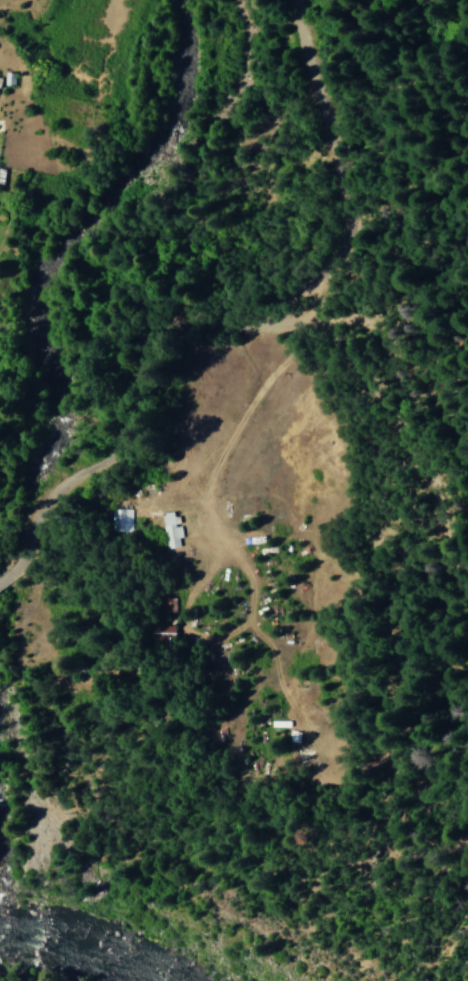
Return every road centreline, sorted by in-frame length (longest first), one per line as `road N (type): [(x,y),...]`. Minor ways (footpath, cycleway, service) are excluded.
road 1 (residential): [(3,579),(103,530),(153,530),(195,509),(283,332)]
road 2 (residential): [(283,332),(381,468),(467,677)]
road 3 (residential): [(283,332),(320,281),(323,260),(277,0)]

